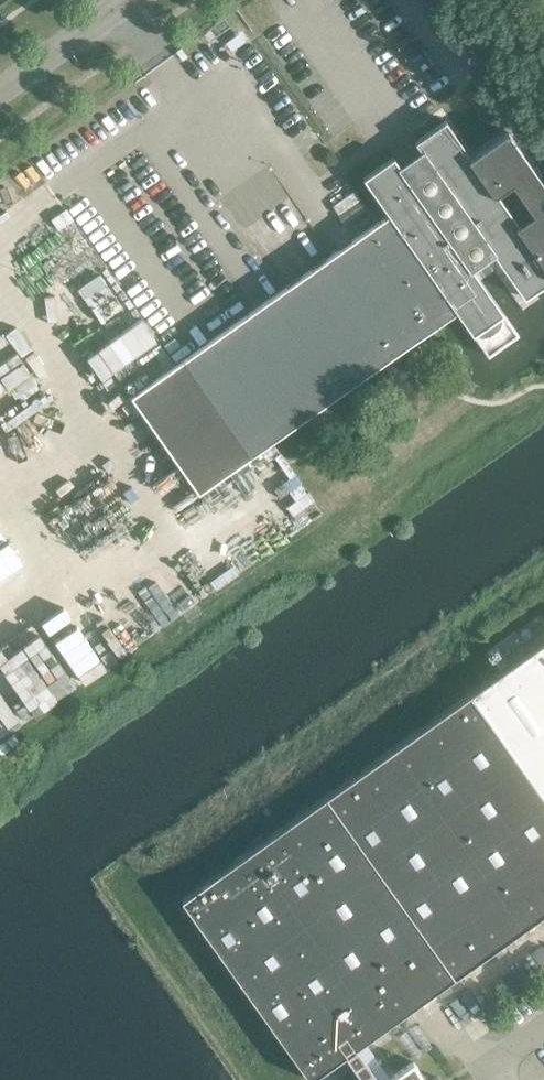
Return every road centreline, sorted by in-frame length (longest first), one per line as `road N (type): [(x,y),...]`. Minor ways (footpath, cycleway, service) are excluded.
road 1 (unclassified): [(0,92),(132,0)]

